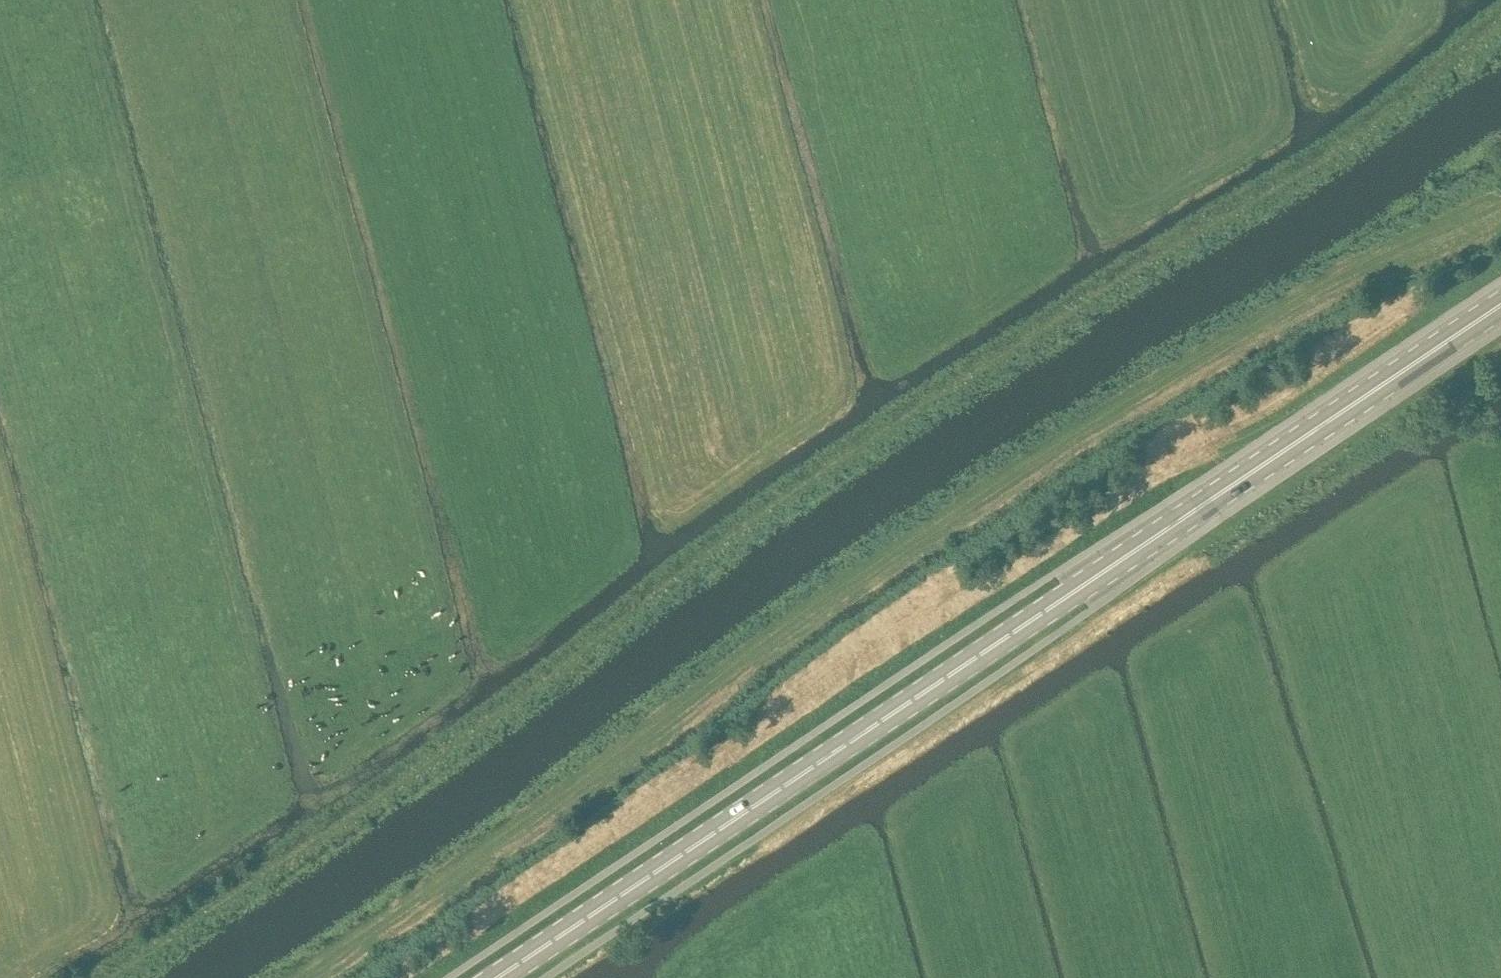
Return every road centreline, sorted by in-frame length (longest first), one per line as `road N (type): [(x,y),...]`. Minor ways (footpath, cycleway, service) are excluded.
road 1 (track): [(303,977),(933,534),(1250,338),(1500,210)]
road 2 (primary): [(500,977),(1500,308)]

